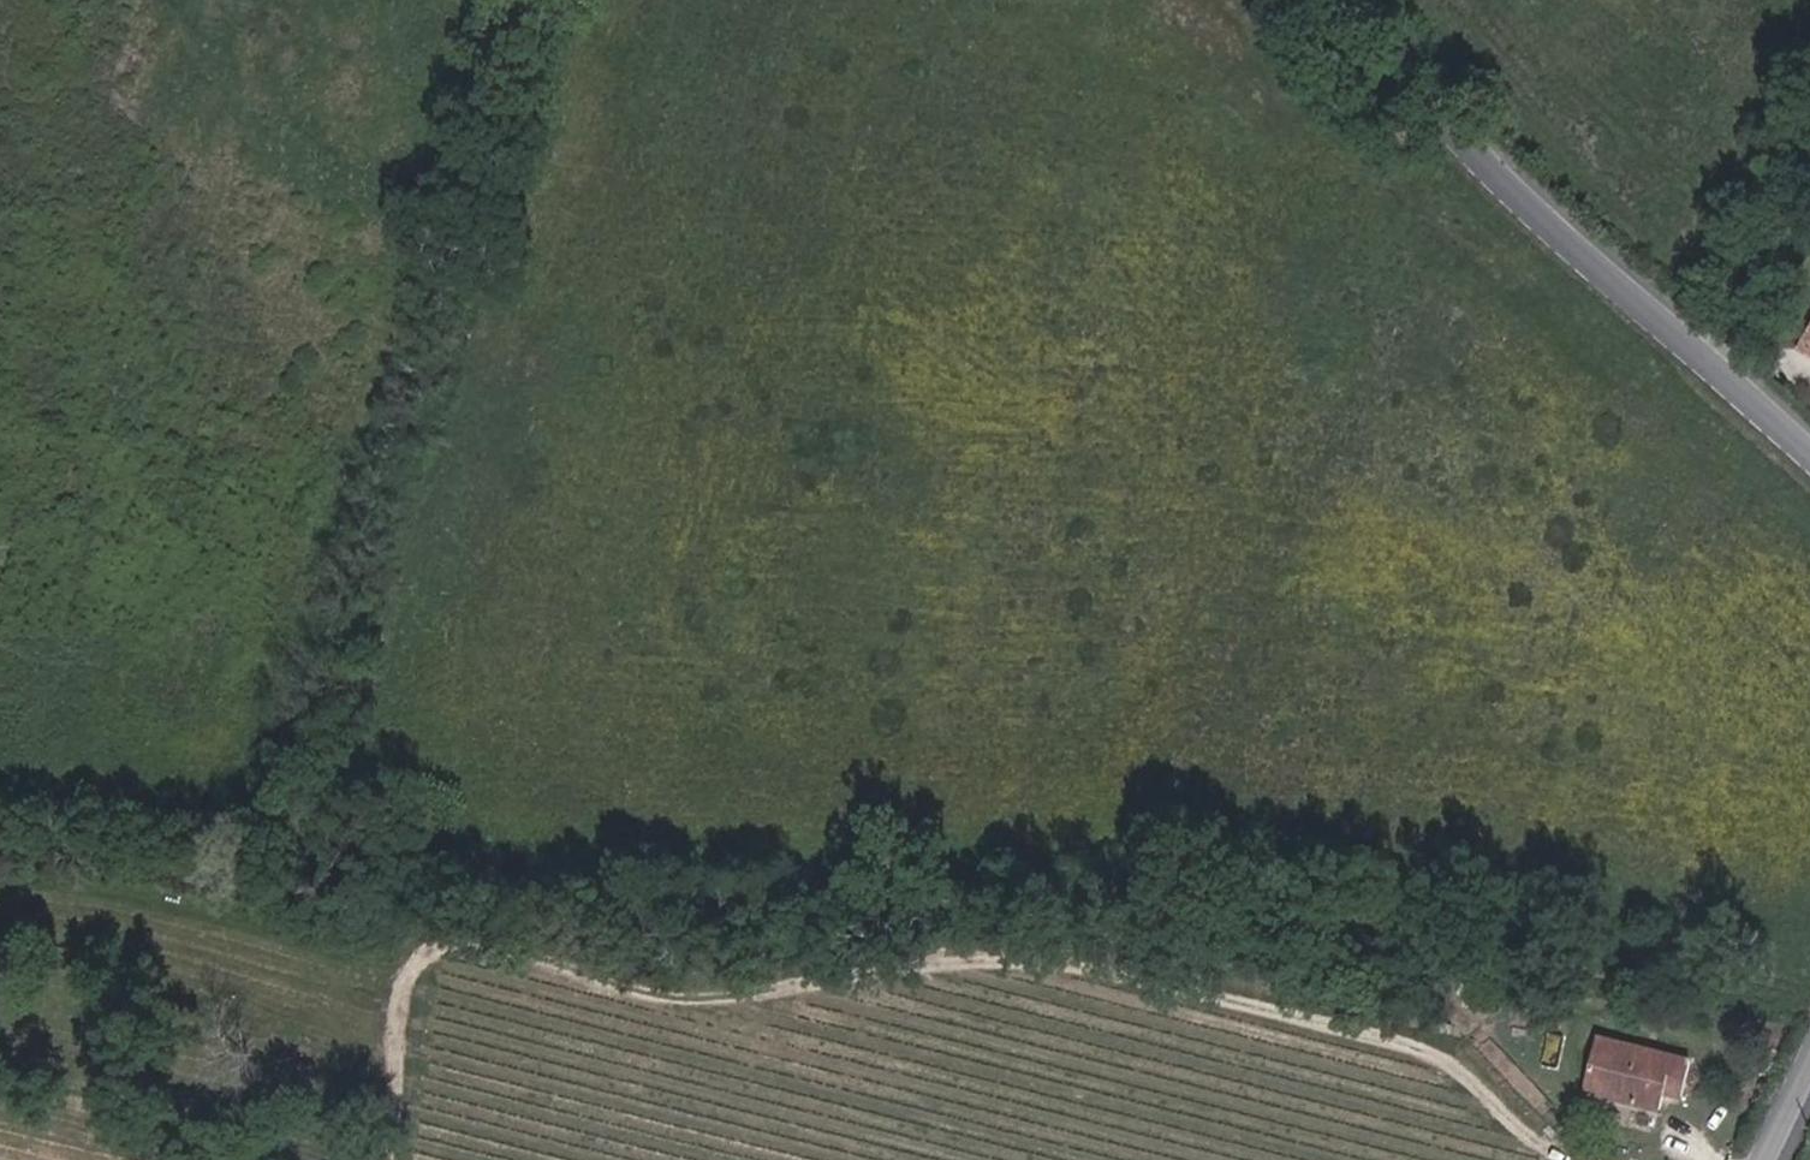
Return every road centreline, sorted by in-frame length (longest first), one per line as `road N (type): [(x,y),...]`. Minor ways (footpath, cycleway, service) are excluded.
road 1 (unclassified): [(1809,454),(1537,213),(1334,0)]

